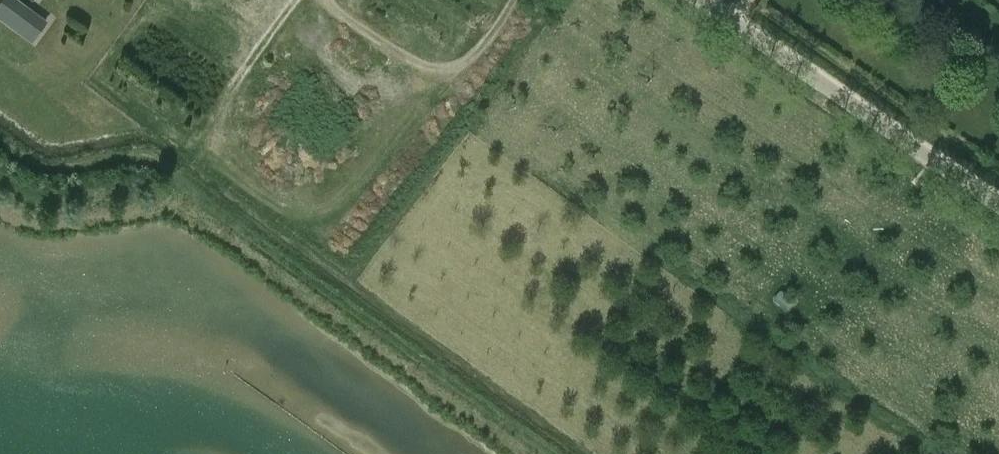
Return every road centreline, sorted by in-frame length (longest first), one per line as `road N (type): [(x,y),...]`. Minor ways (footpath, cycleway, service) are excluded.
road 1 (unclassified): [(998,205),(702,0)]

